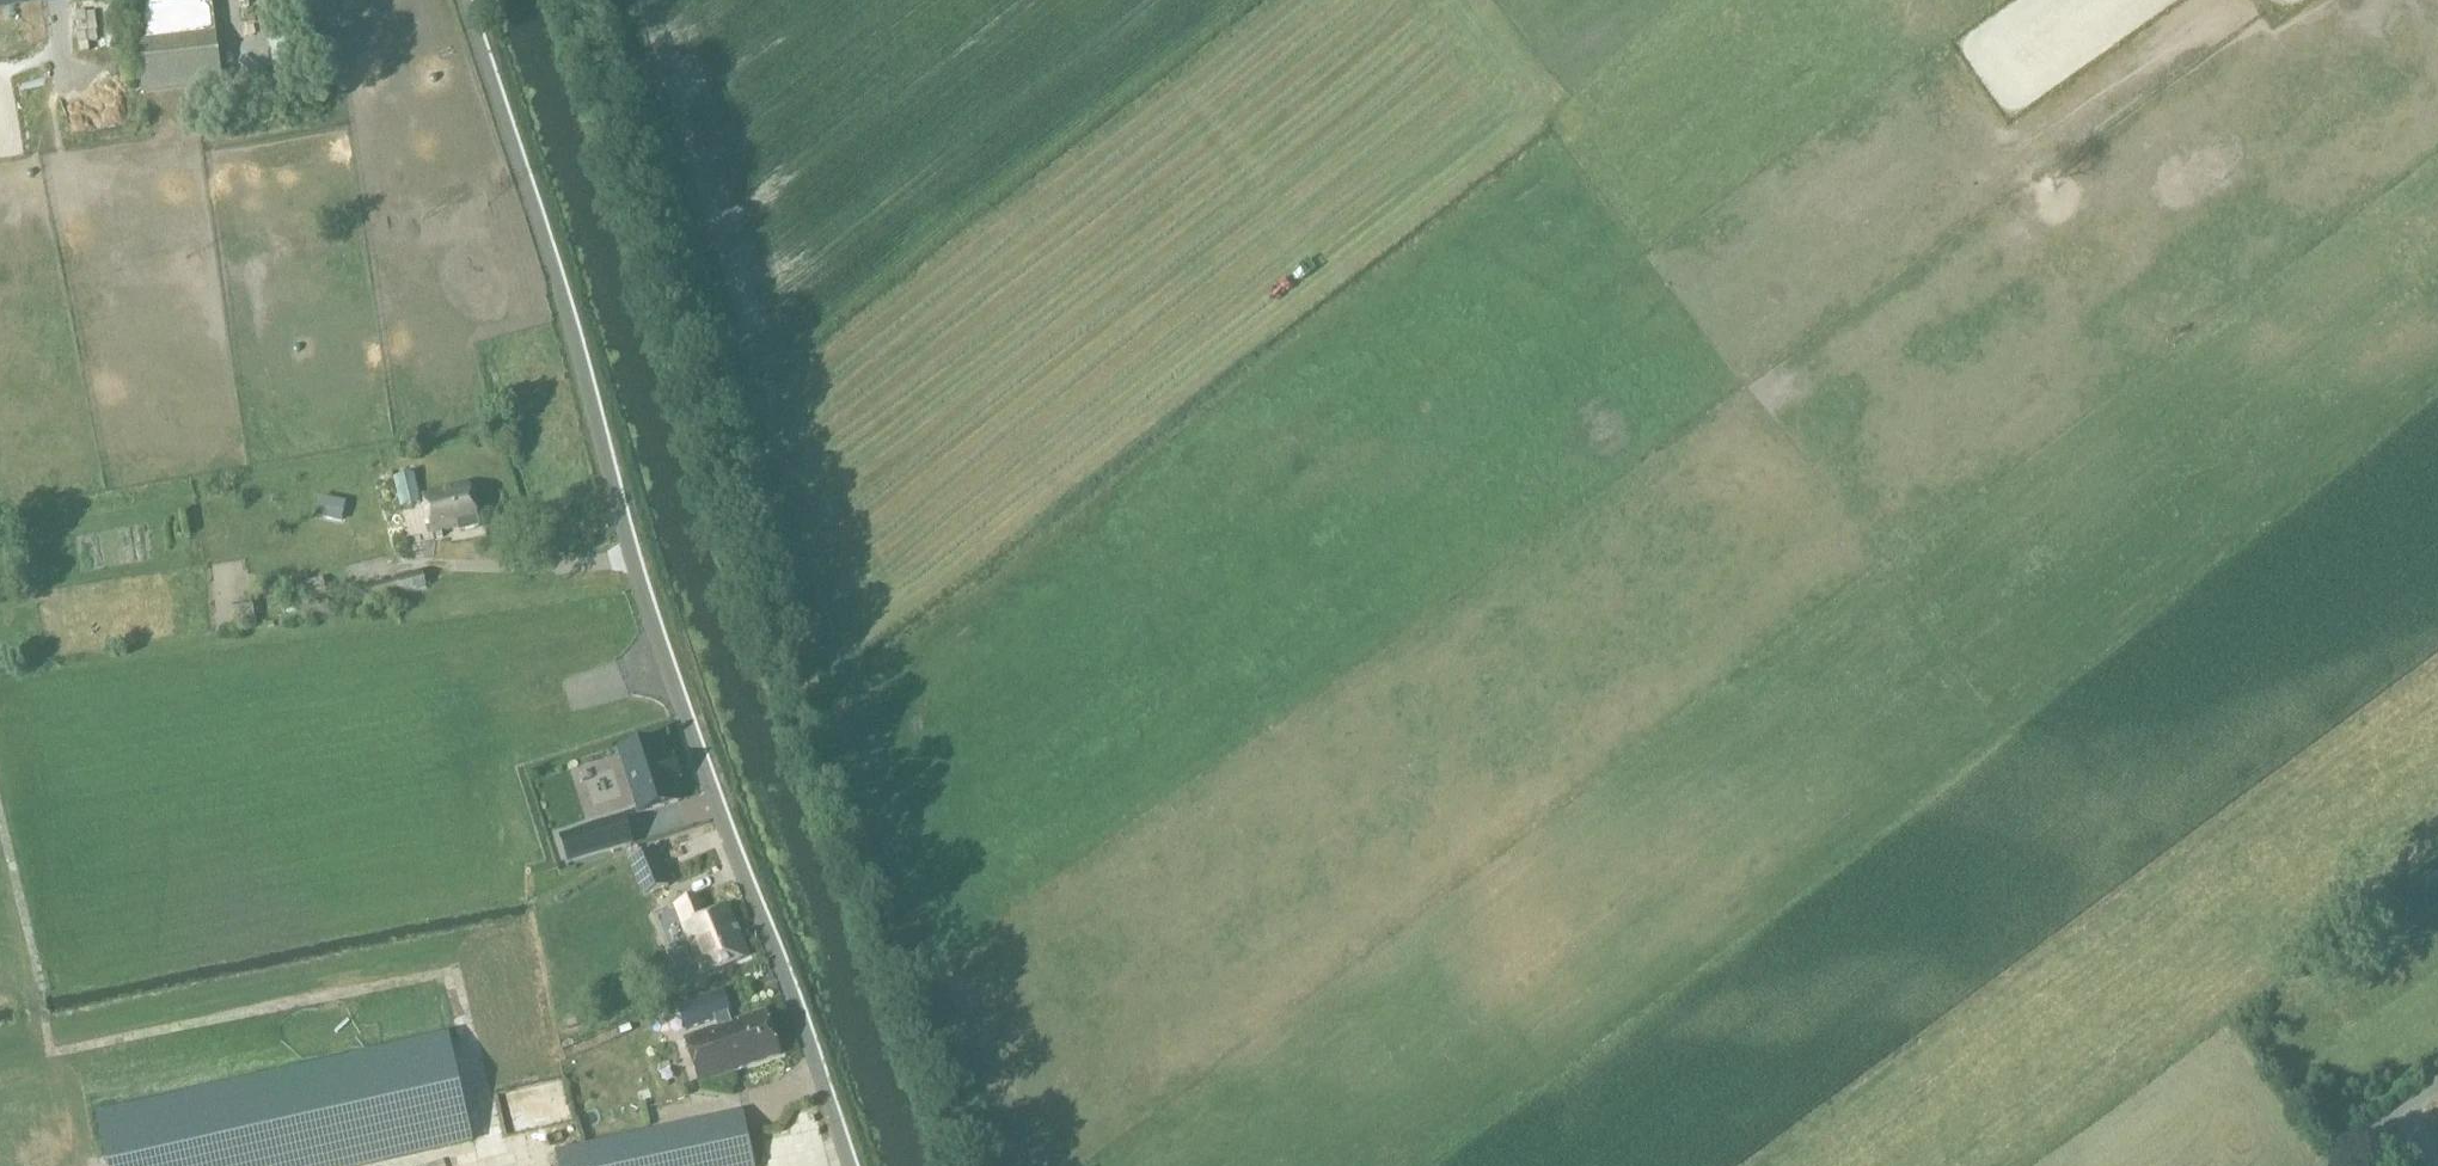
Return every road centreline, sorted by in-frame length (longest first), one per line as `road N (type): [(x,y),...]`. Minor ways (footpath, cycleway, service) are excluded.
road 1 (unclassified): [(848,1165),(641,602),(553,275),(459,0)]

